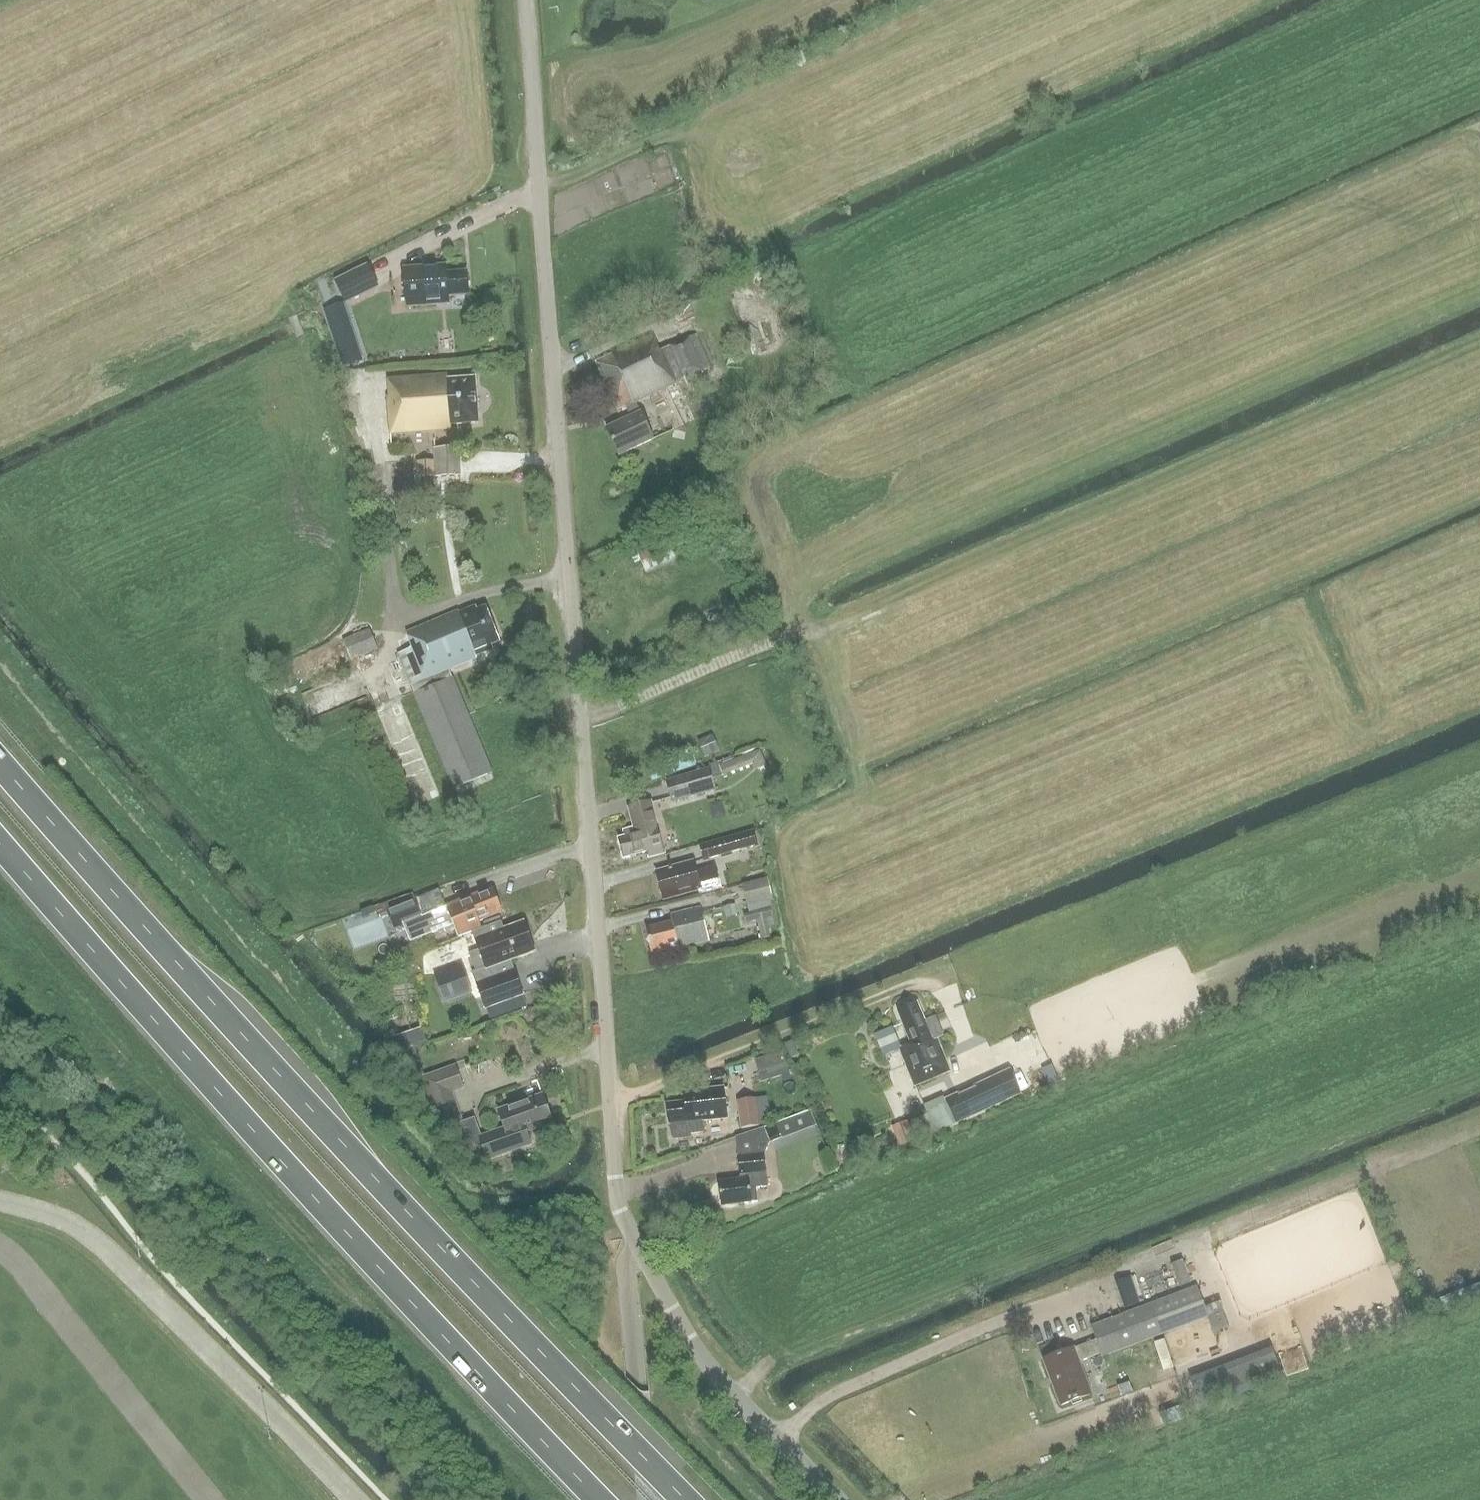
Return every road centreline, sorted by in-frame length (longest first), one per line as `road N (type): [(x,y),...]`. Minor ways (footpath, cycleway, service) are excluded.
road 1 (unclassified): [(833,1499),(751,1418),(686,1336),(619,1194),(525,0)]
road 2 (trunk): [(686,1499),(216,1005),(0,763)]
road 3 (trunk): [(0,842),(345,1231),(599,1499)]

